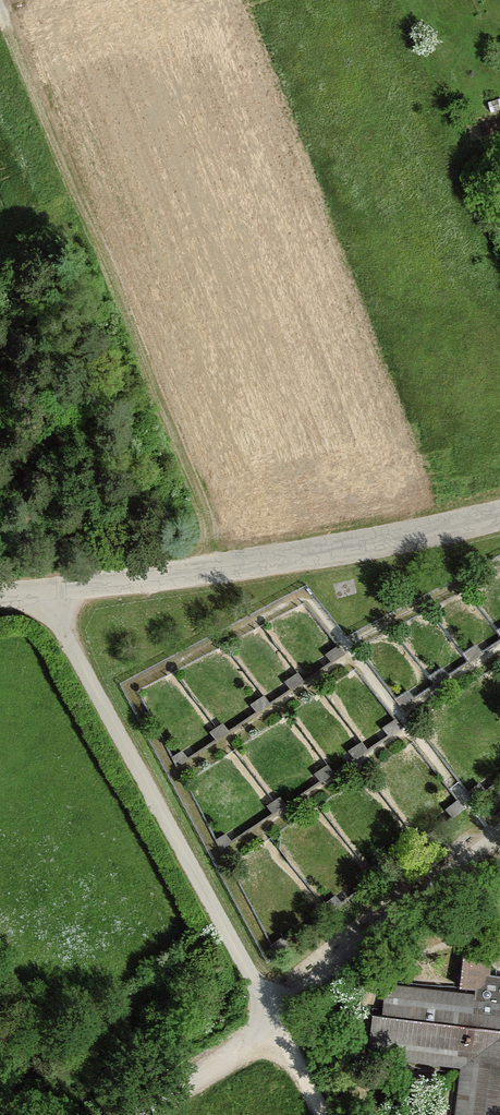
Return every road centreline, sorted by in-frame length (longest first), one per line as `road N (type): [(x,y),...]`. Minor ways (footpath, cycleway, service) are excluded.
road 1 (track): [(0,7),(220,569)]
road 2 (track): [(322,1114),(42,592)]
road 3 (unclassified): [(499,516),(220,569),(0,595)]
road 4 (unclassified): [(499,835),(272,1015)]
road 5 (track): [(275,1024),(119,1114)]

